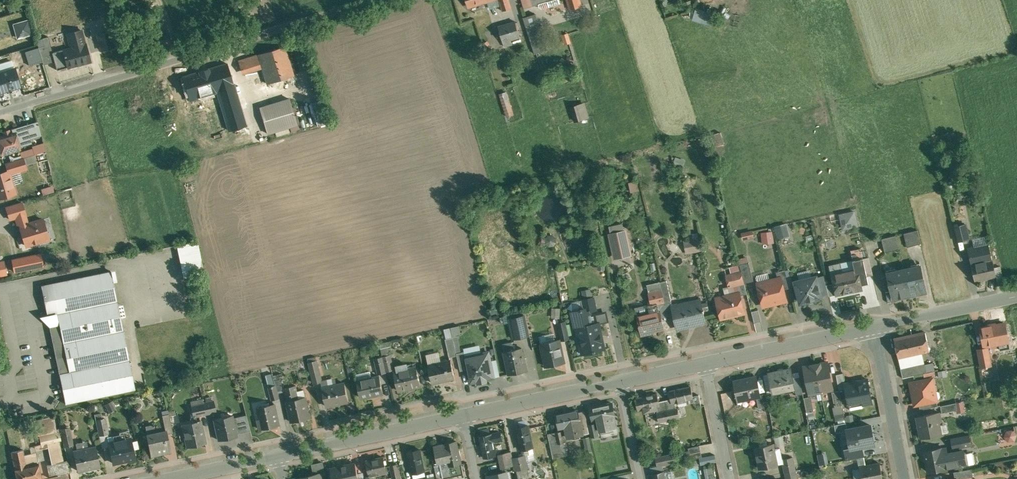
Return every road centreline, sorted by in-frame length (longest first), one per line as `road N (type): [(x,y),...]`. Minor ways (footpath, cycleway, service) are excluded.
road 1 (unclassified): [(0,110),(361,0)]
road 2 (tertiary): [(463,416),(274,456)]
road 3 (tertiary): [(875,327),(708,363)]
road 4 (tertiary): [(621,381),(463,416)]
road 5 (residential): [(875,327),(905,478)]
road 6 (tertiary): [(1016,296),(875,327)]

